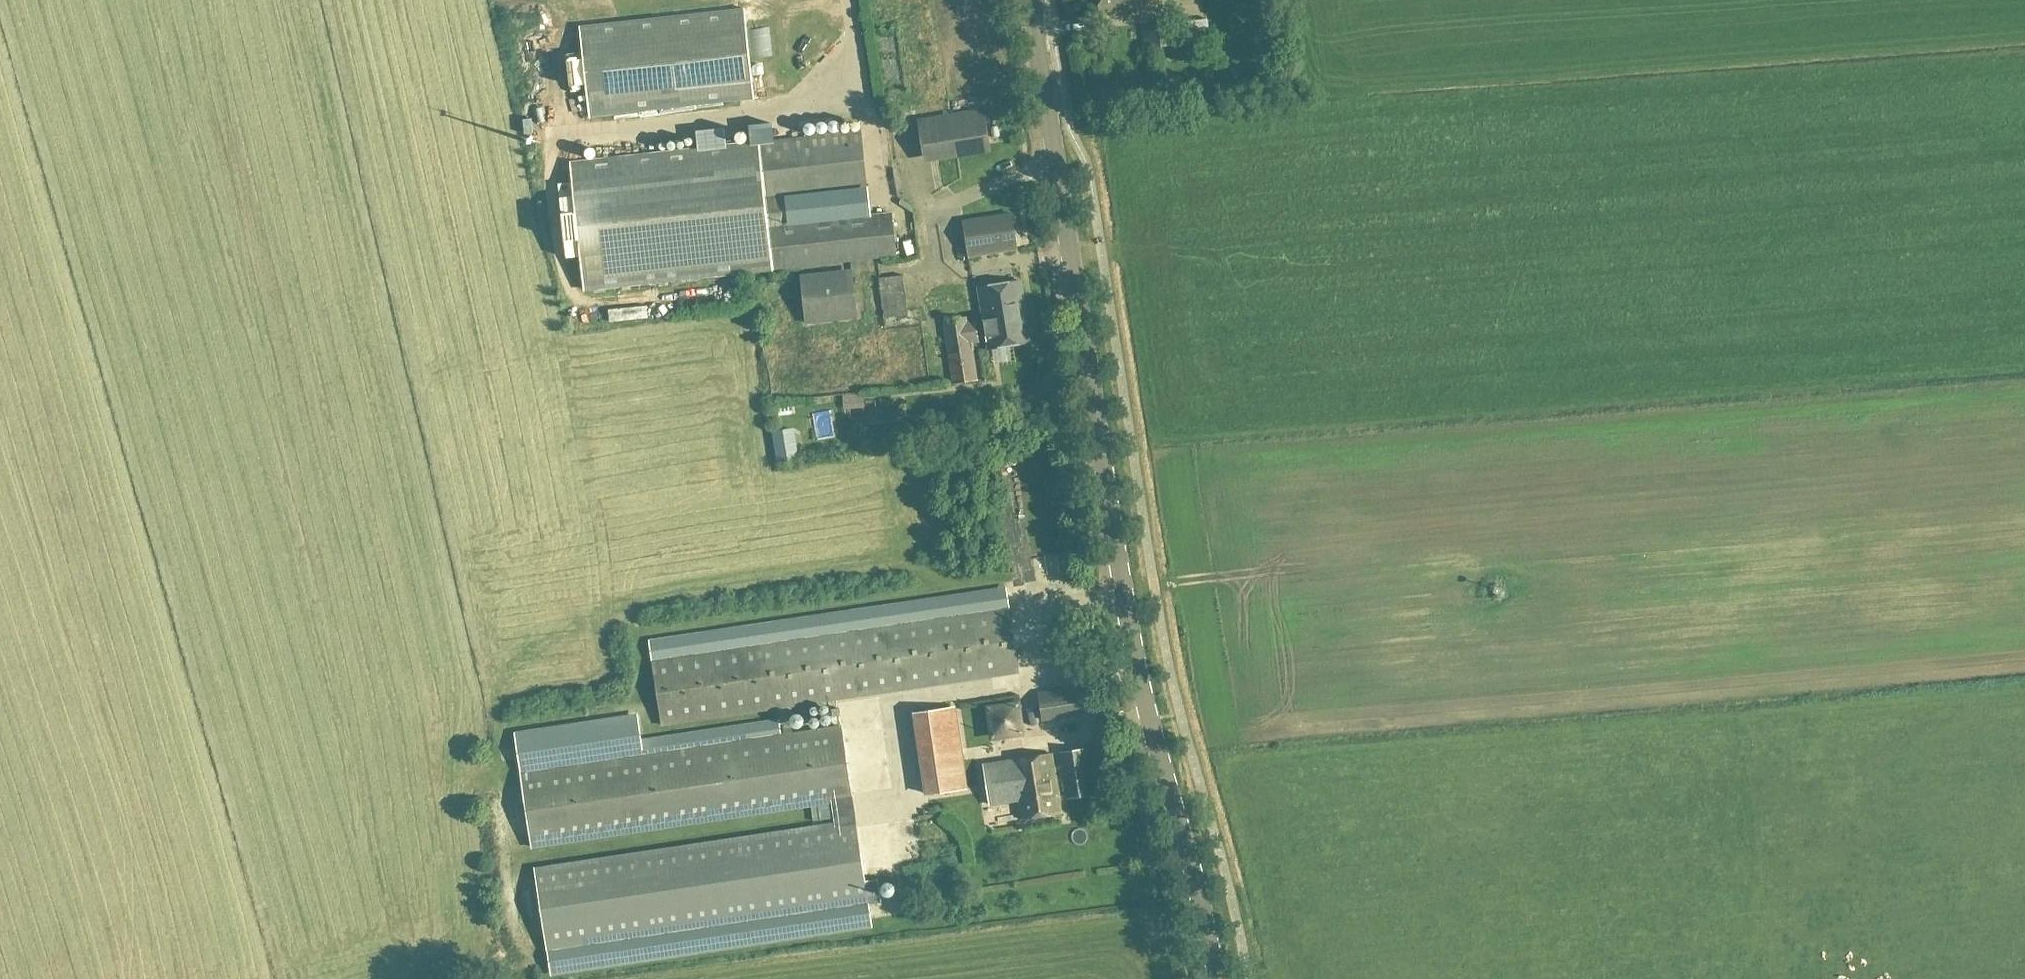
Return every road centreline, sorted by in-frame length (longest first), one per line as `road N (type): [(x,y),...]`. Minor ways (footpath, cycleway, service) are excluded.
road 1 (tertiary): [(1218,978),(1147,702),(1033,0)]

